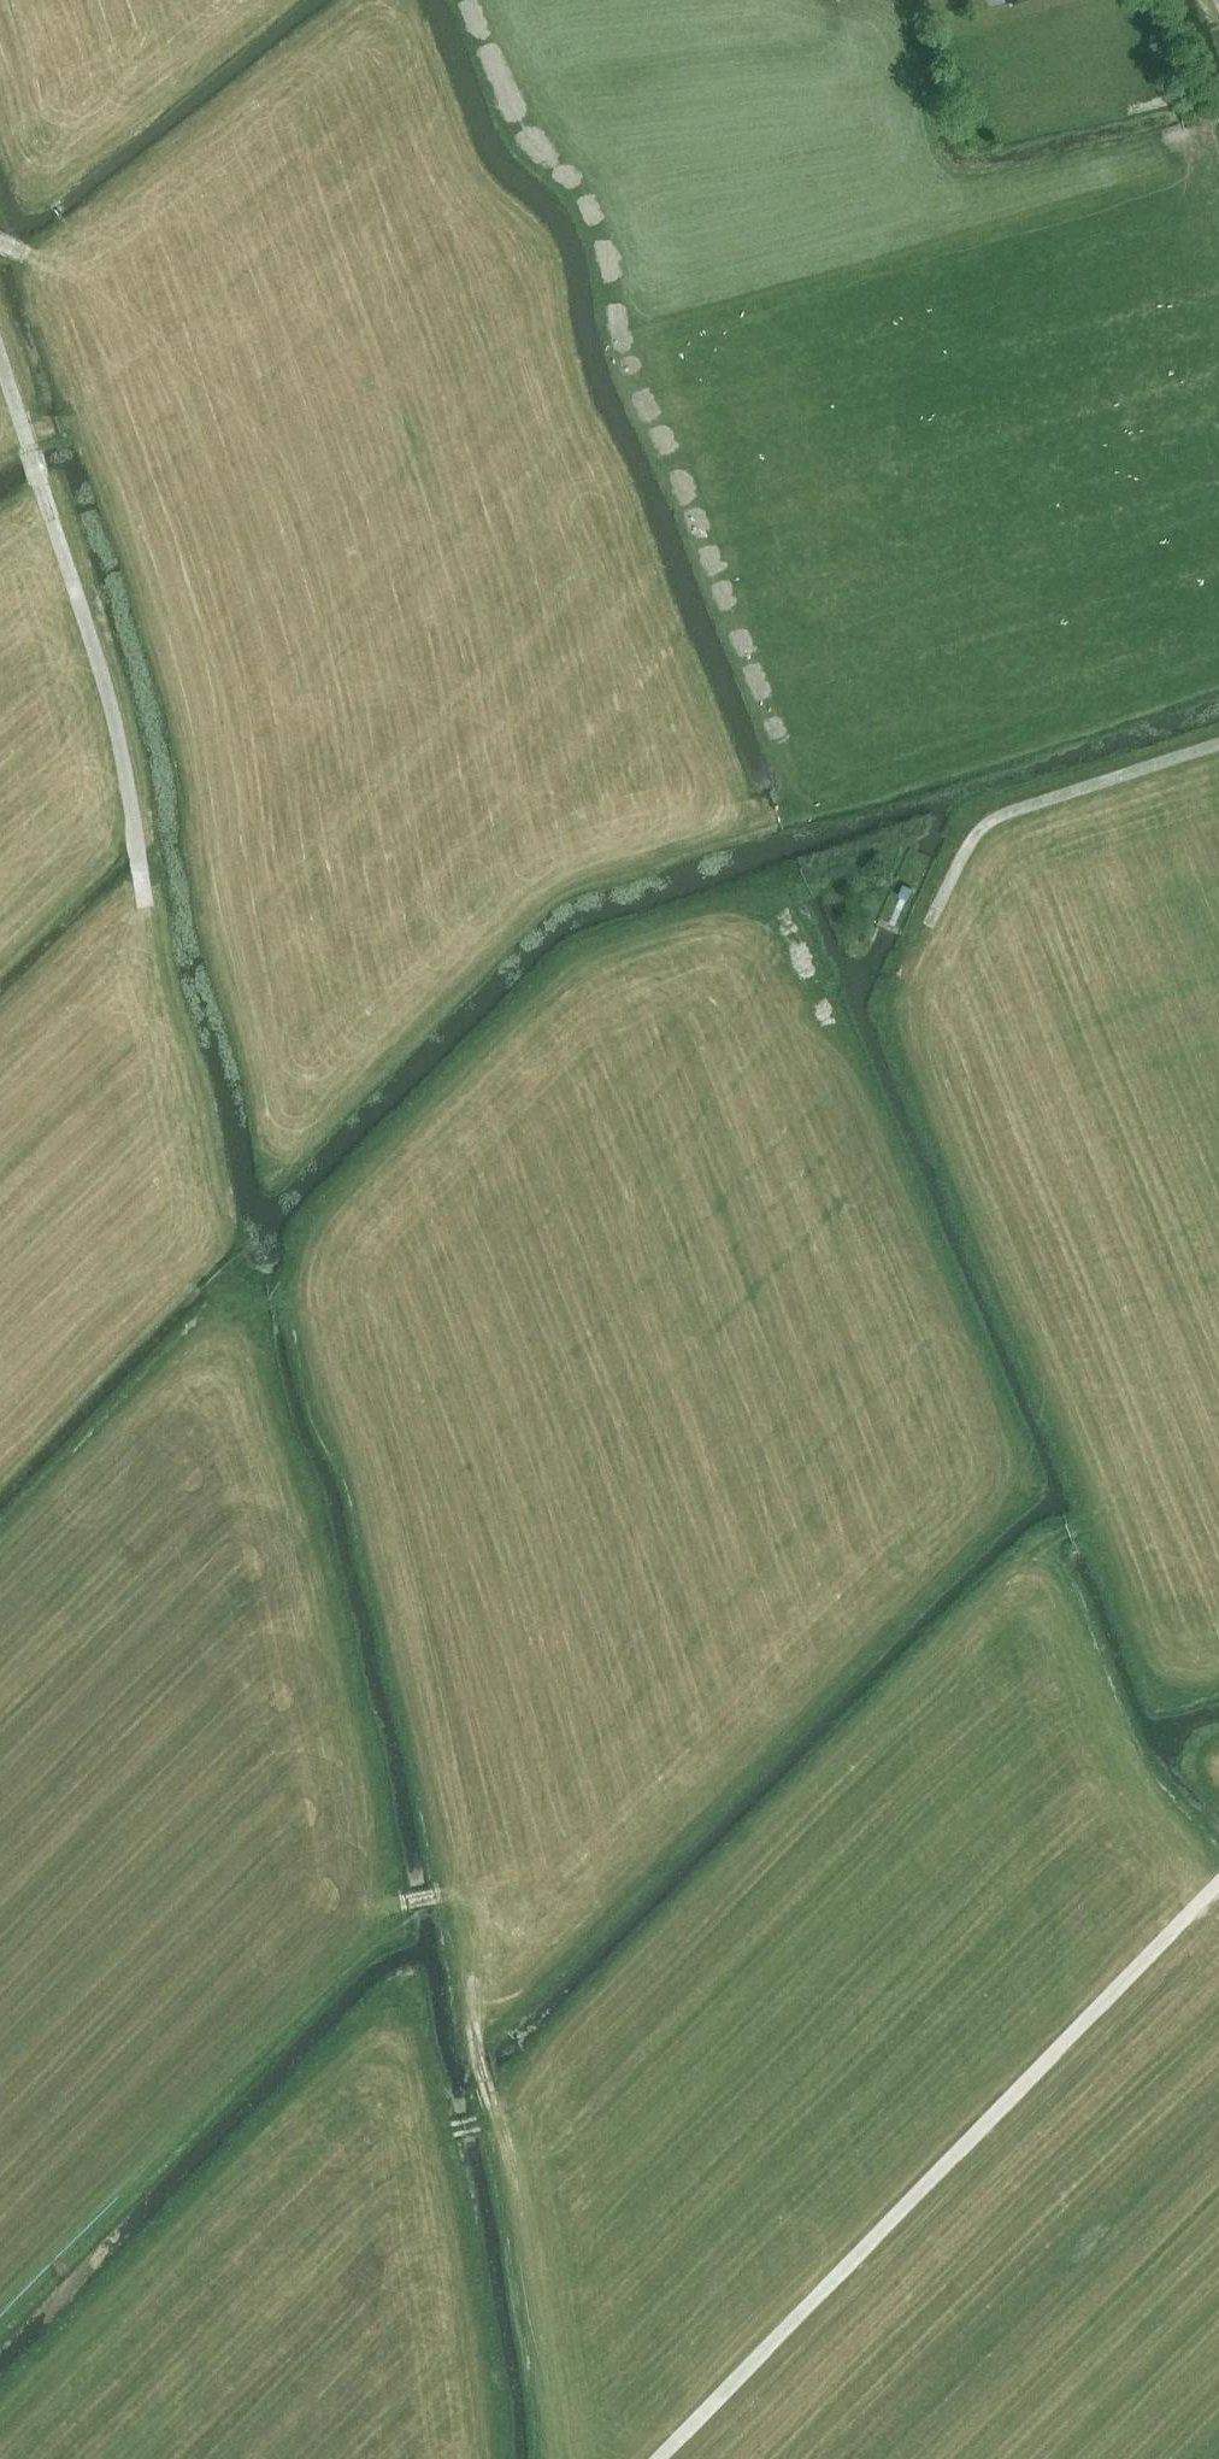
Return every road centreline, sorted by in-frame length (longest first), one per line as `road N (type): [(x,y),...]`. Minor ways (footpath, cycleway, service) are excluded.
road 1 (track): [(1218,1887),(659,2458)]
road 2 (track): [(0,340),(113,690),(146,890)]
road 3 (track): [(1218,744),(988,822),(933,918)]

